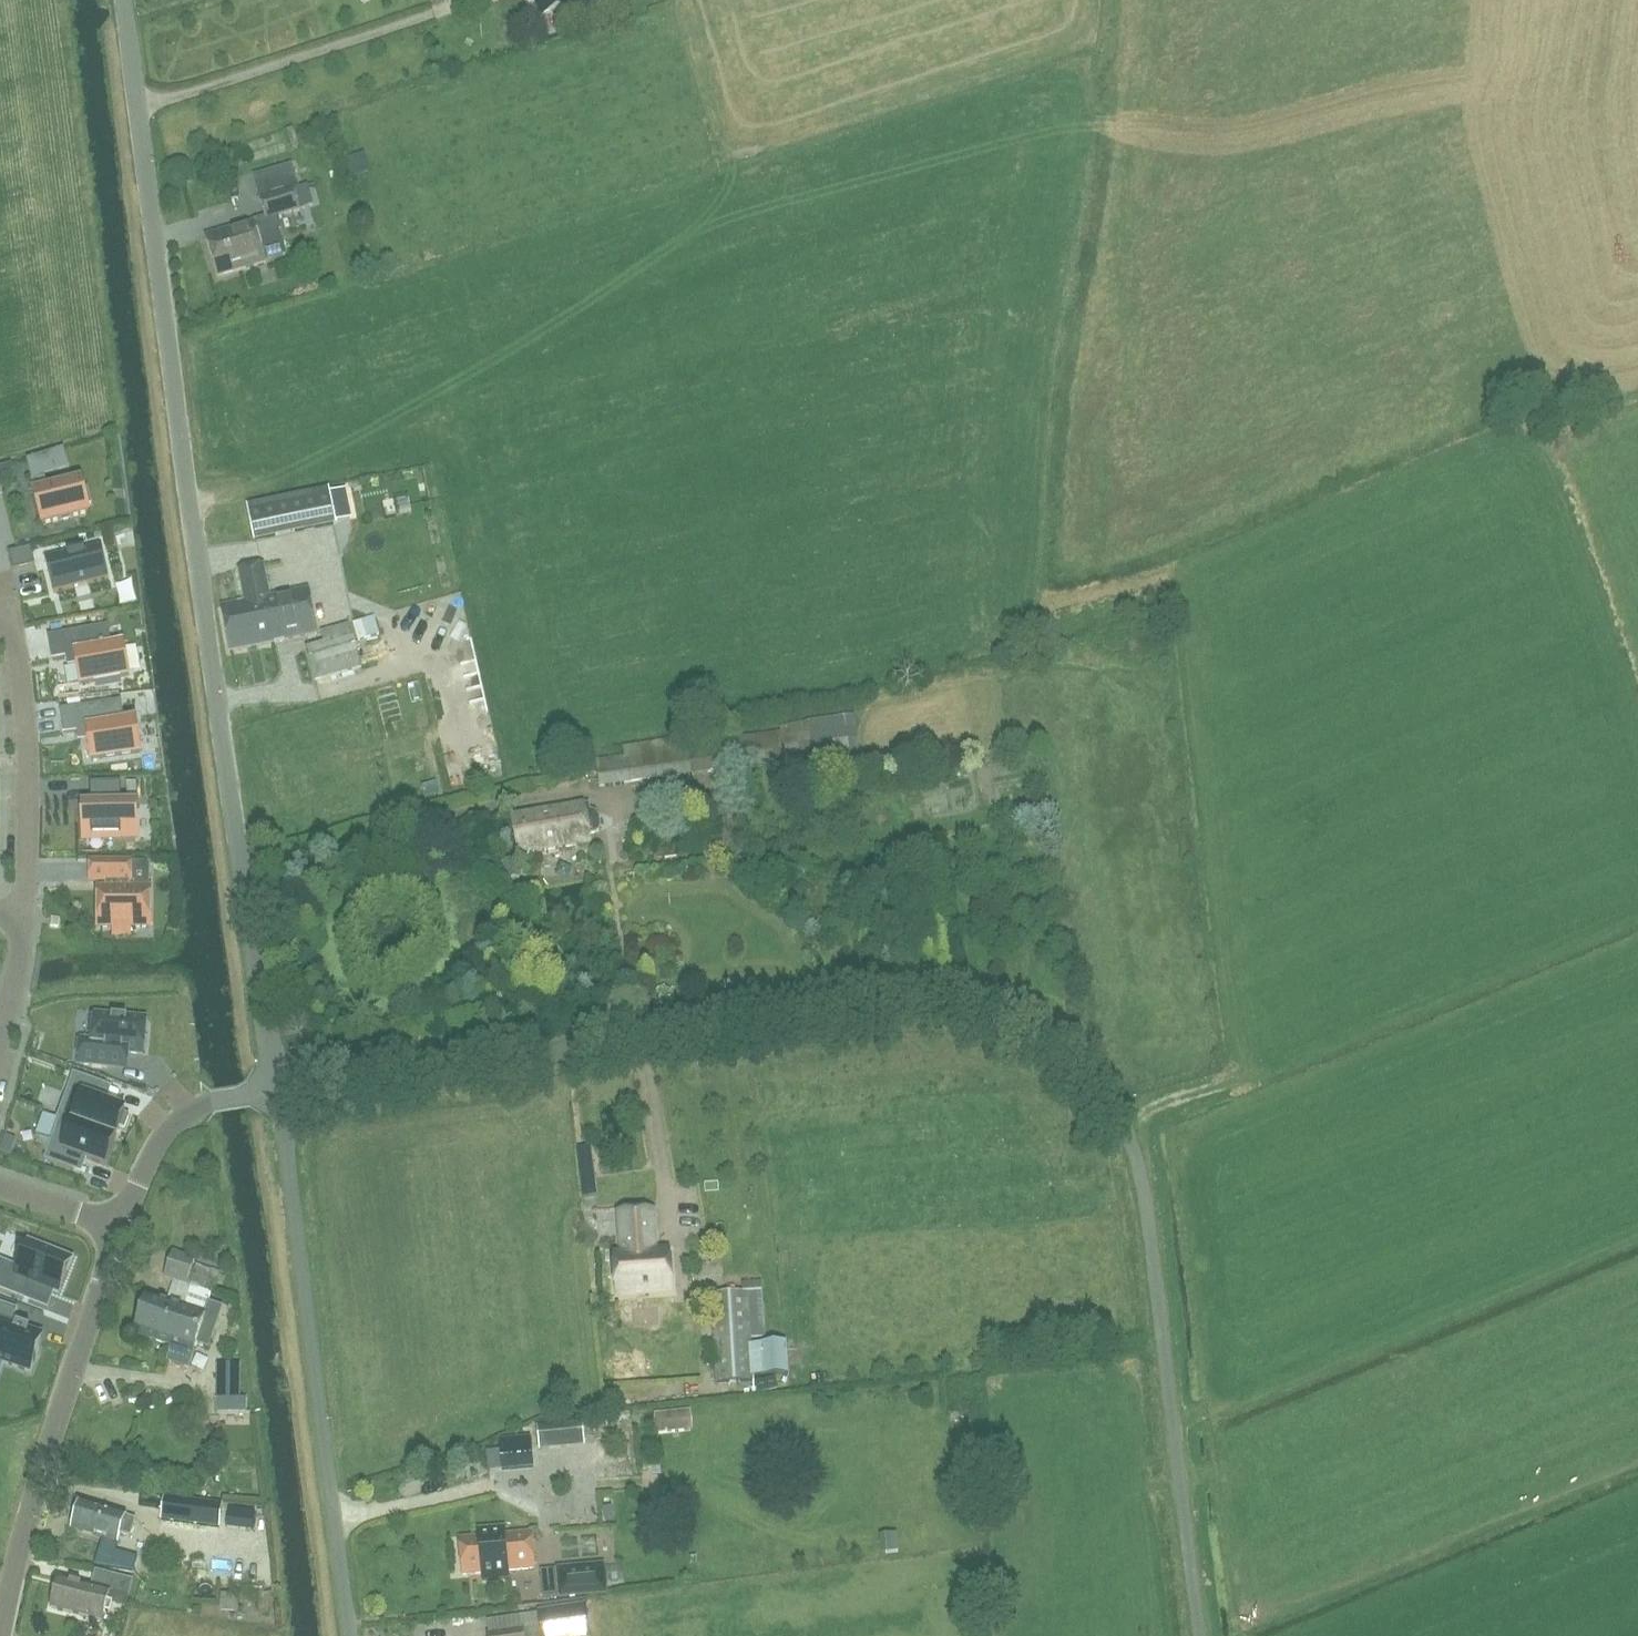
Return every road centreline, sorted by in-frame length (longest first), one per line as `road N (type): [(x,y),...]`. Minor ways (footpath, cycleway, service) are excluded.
road 1 (unclassified): [(1203,1635),(1145,1185),(1127,1127),(1102,1088),(1024,1020),(959,1001),(882,1001),(279,1091)]
road 2 (unclassified): [(279,1091),(218,723),(125,0)]
road 3 (unclassified): [(351,1635),(279,1091)]
road 4 (unclassified): [(1,1635),(46,1452),(125,1229)]
road 5 (residential): [(24,912),(25,719),(16,640),(0,621)]
road 6 (unclassified): [(125,1229),(146,1170),(175,1125),(212,1102),(279,1091)]
road 7 (residential): [(125,1229),(0,1186)]
road 8 (residential): [(0,1036),(24,912)]

